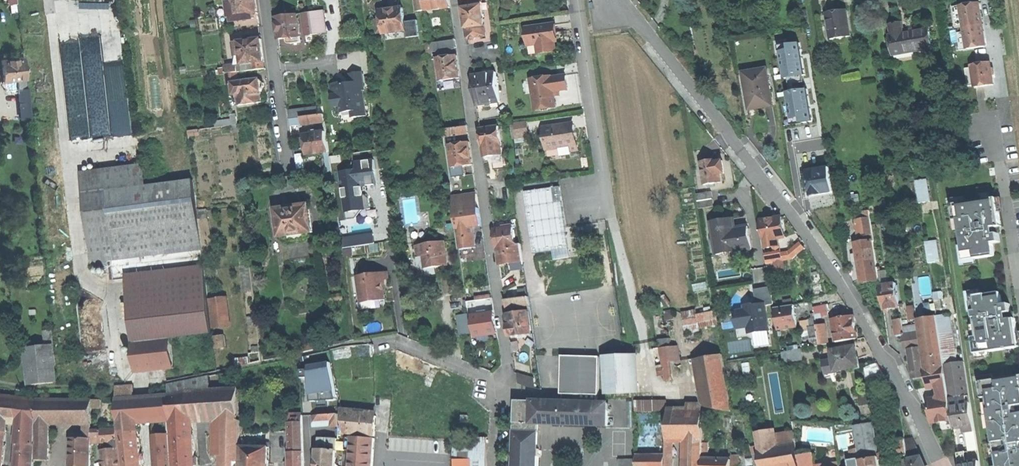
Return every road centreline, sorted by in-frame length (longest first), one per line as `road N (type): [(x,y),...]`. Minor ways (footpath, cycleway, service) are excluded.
road 1 (residential): [(624,0),(810,239),(913,404),(940,465)]
road 2 (residential): [(456,0),(505,339),(502,381)]
road 3 (residential): [(577,0),(607,197),(649,358)]
road 4 (residential): [(266,0),(288,174)]
road 5 (residential): [(1018,262),(994,110)]

